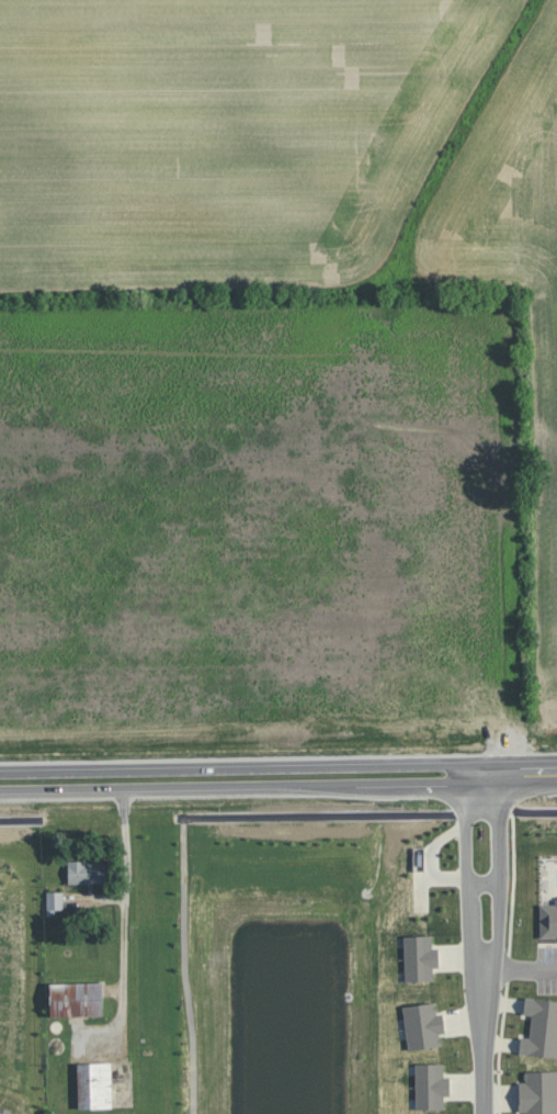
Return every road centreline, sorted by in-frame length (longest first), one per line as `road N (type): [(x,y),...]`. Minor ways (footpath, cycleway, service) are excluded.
road 1 (secondary): [(0,779),(556,771)]
road 2 (residential): [(463,772),(467,965),(481,1042)]
road 3 (residential): [(481,1042),(491,965),(492,772)]

